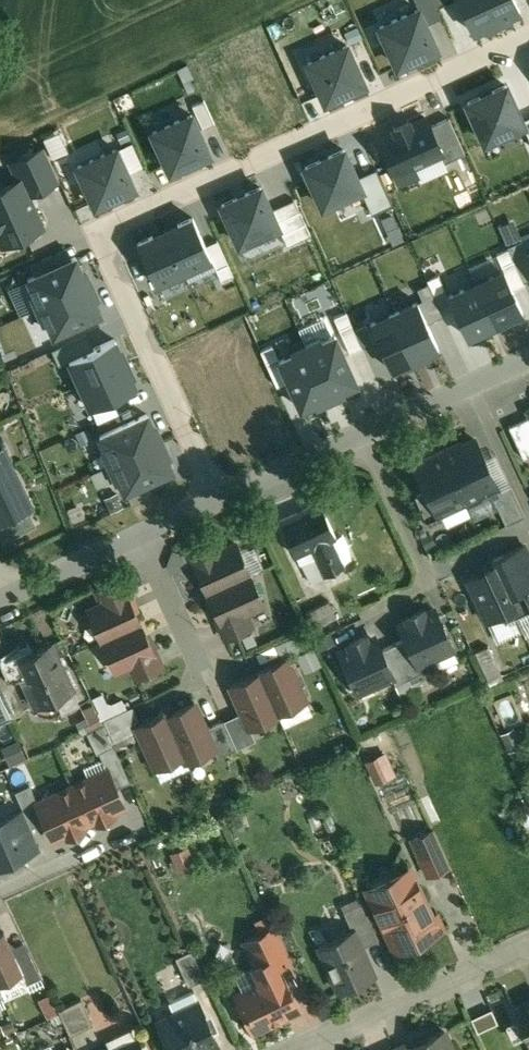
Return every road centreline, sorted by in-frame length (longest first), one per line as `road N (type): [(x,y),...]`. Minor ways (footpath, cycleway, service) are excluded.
road 1 (residential): [(219,499),(101,230),(528,37)]
road 2 (residential): [(528,946),(298,1049)]
road 3 (residential): [(361,435),(528,360)]
road 4 (residential): [(219,499),(361,435)]
road 5 (residential): [(361,435),(429,573)]
road 6 (residential): [(140,534),(202,671)]
road 7 (residential): [(4,595),(140,534)]
road 8 (residential): [(131,834),(0,898)]

